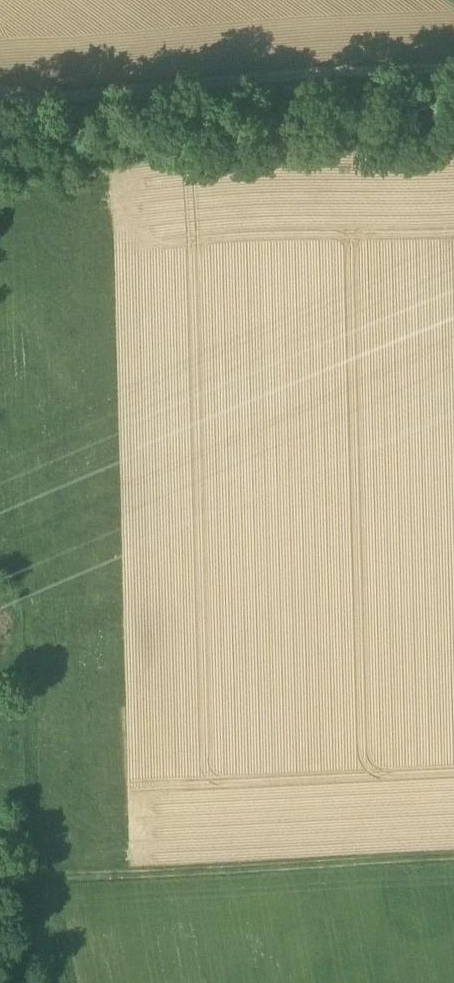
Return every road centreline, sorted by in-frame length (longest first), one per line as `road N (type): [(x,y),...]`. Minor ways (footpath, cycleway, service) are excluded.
road 1 (track): [(0,102),(453,70)]
road 2 (track): [(15,880),(453,861)]

